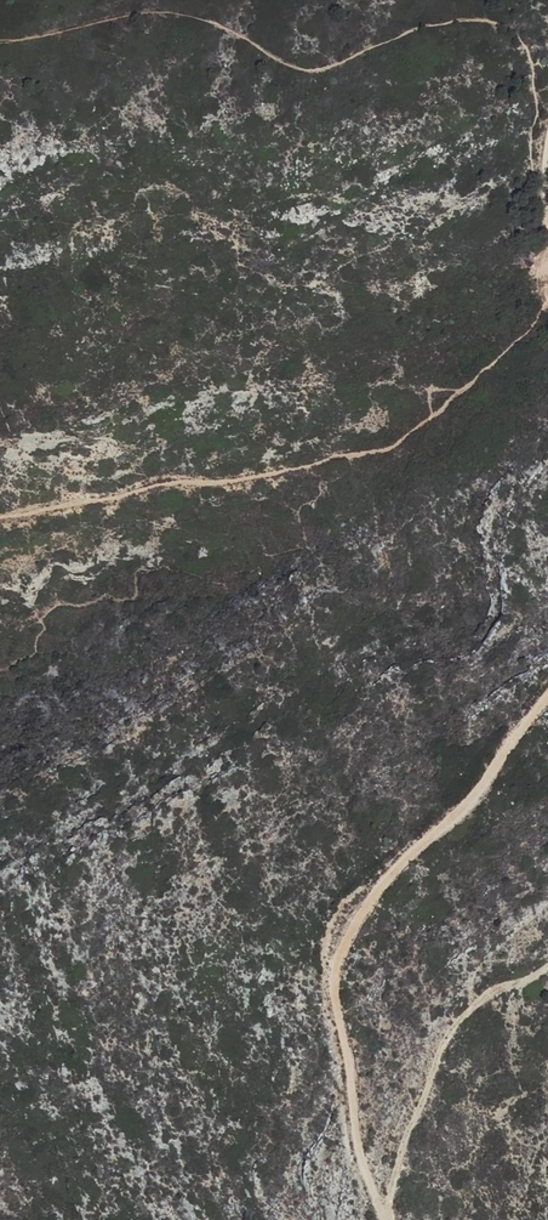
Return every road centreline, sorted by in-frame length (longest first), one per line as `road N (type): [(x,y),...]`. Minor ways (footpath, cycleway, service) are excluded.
road 1 (track): [(386,1219),(356,1145),(335,959),(347,924),(474,803),(547,695)]
road 2 (track): [(388,1219),(446,1038),(493,992),(547,967)]

